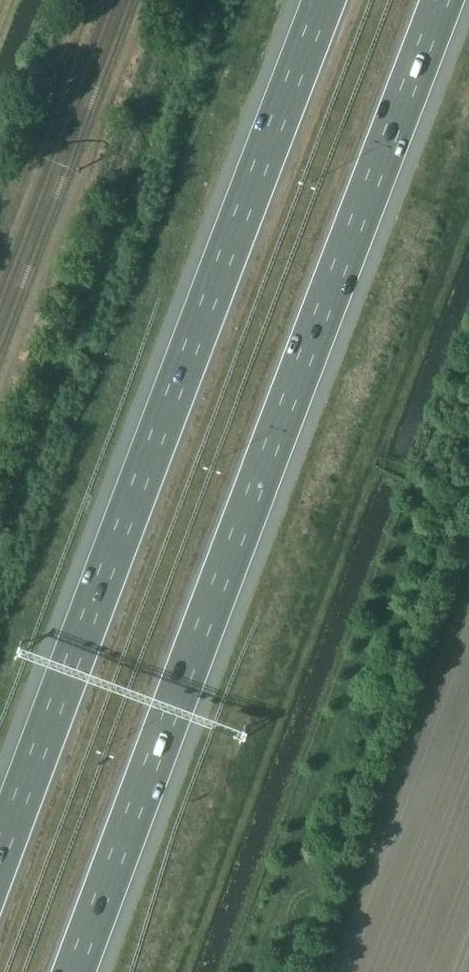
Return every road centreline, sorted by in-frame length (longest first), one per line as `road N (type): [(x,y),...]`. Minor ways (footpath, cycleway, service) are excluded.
road 1 (motorway): [(74,971),(444,0)]
road 2 (motorway): [(324,0),(0,859)]

